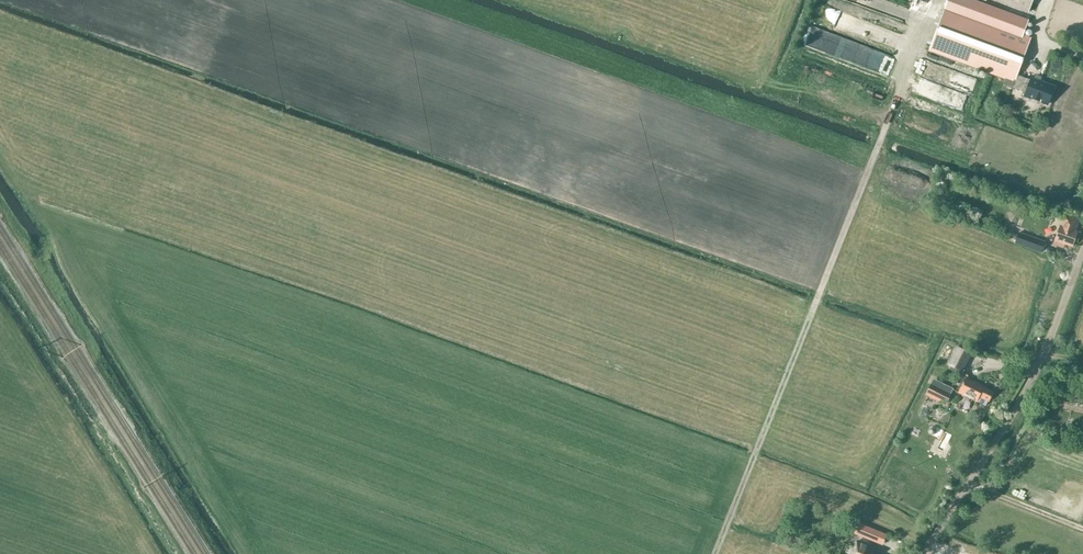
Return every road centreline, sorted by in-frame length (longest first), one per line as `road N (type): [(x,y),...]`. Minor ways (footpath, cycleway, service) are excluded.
road 1 (unclassified): [(923,553),(1028,392),(1082,246)]

